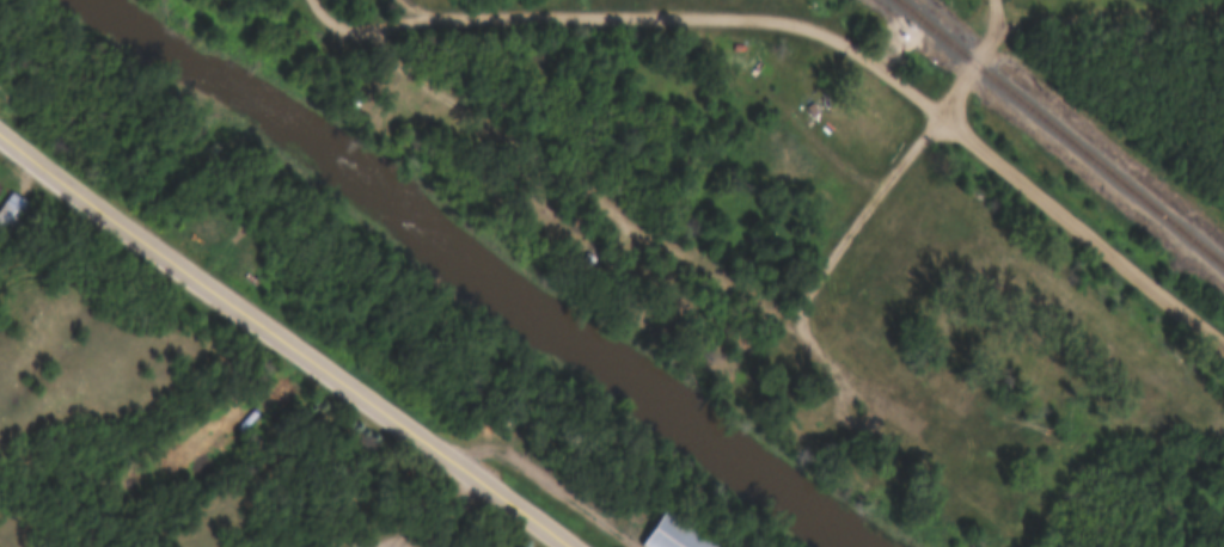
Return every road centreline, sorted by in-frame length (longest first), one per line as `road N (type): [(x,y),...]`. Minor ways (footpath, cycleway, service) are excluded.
road 1 (tertiary): [(0,126),(582,546)]
road 2 (track): [(803,314),(787,319),(759,303),(351,24)]
road 3 (residential): [(1223,341),(940,111)]

